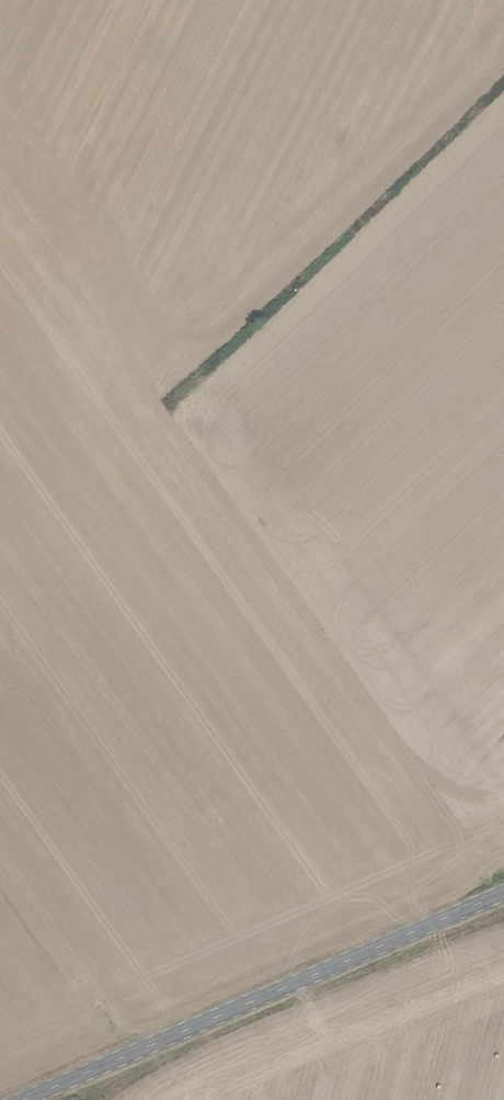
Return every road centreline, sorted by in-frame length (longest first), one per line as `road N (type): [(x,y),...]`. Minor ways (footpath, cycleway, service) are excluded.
road 1 (tertiary): [(21,1099),(503,892)]

